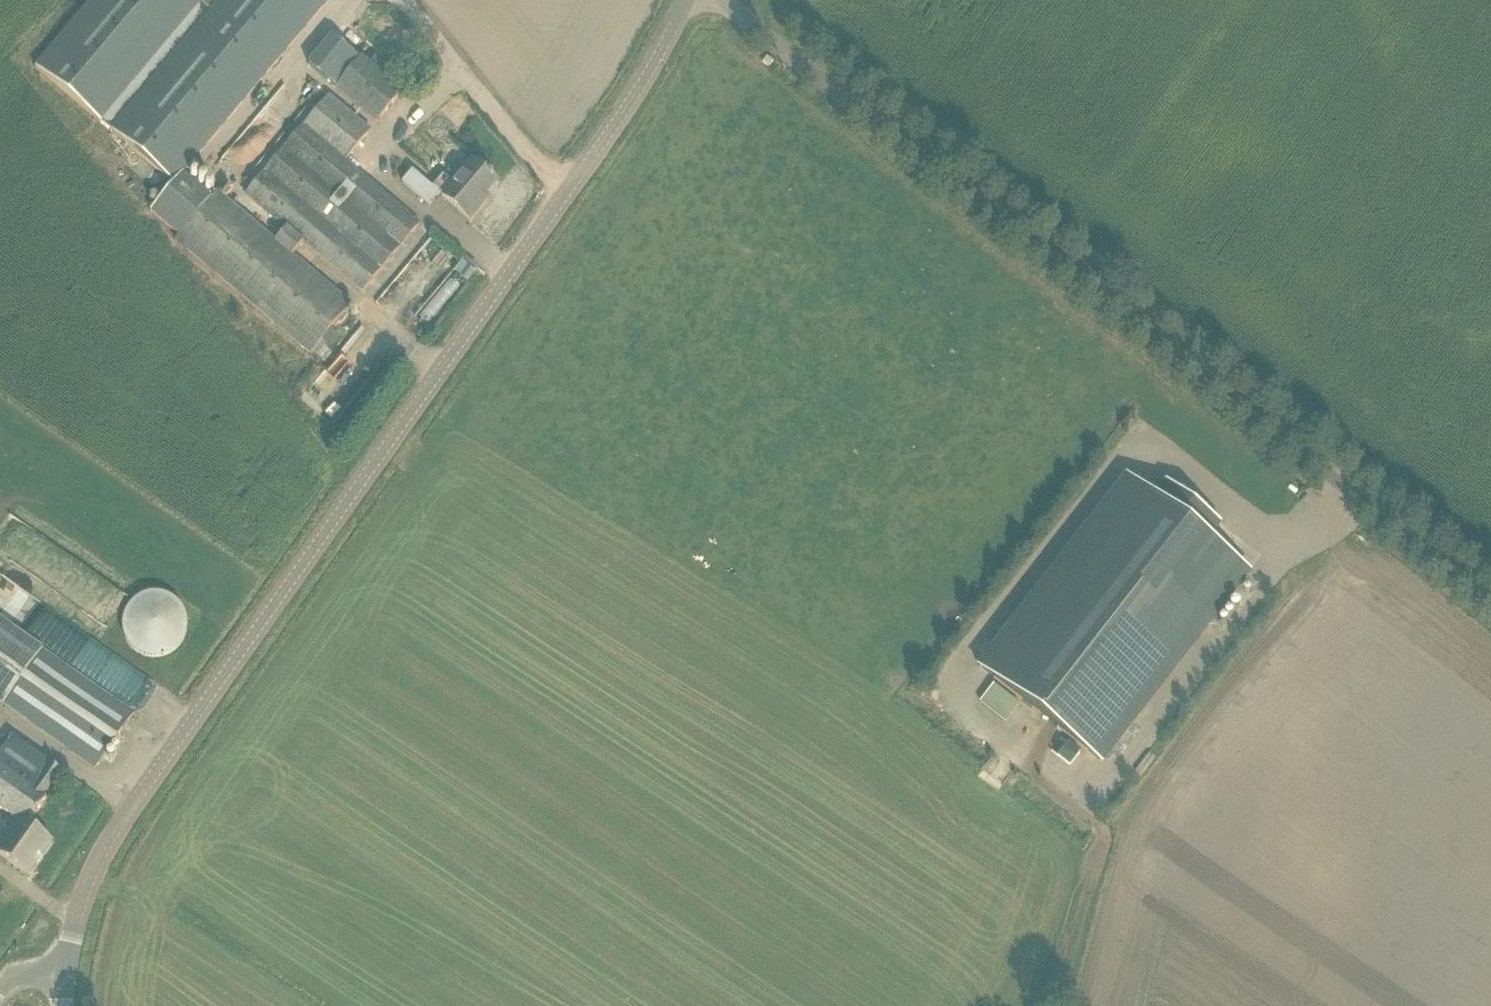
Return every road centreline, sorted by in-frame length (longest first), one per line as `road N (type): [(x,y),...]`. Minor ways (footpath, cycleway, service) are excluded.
road 1 (tertiary): [(61,967),(93,871),(118,825),(604,139),(685,0)]
road 2 (unclassified): [(1490,601),(719,0)]
road 3 (track): [(407,0),(545,171),(568,189)]

